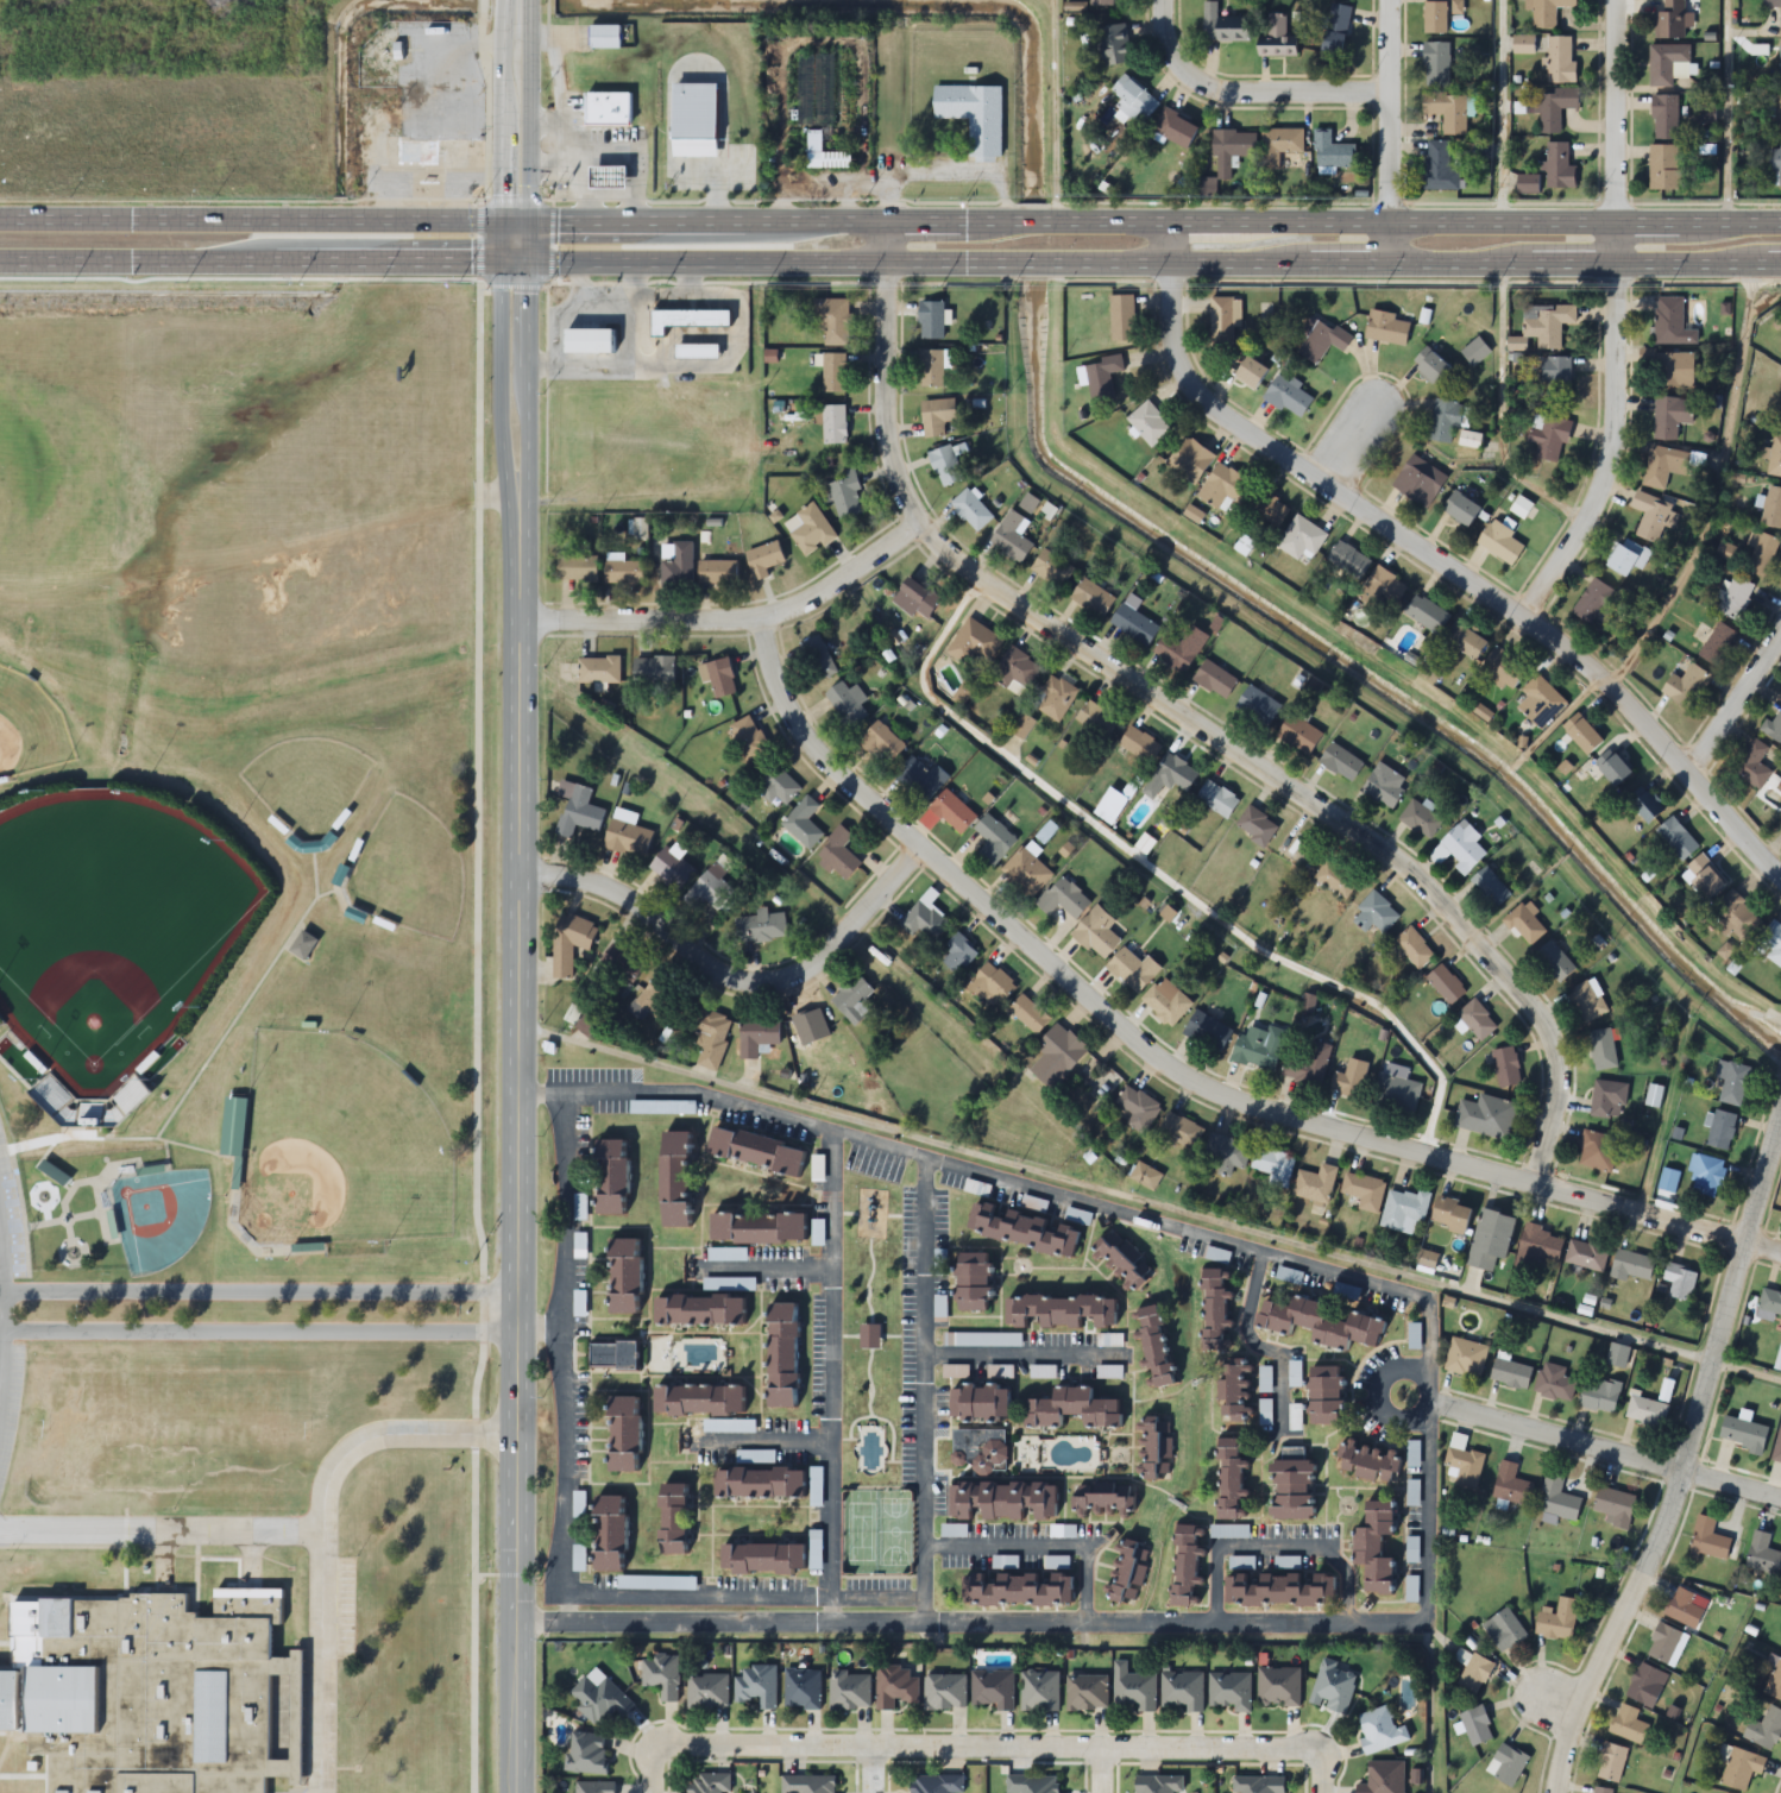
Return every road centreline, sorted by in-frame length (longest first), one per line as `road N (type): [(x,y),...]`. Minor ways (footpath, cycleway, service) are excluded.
road 1 (primary): [(1780,225),(0,221)]
road 2 (primary): [(0,262),(1780,265)]
road 3 (tertiary): [(514,263),(516,1792)]
road 4 (residential): [(1780,1253),(1236,1107),(1151,1061),(810,769),(780,728),(741,614)]
road 5 (residential): [(882,222),(882,424),(911,516),(982,578),(1370,844),(1448,913),(1549,1042),(1549,1108),(1529,1184)]
road 6 (residential): [(1780,881),(1611,690),(1192,402),(1178,385),(1165,333),(1165,224)]
road 7 (residential): [(1321,1792),(1319,1759),(1290,1749),(671,1737),(652,1747),(646,1792)]
road 8 (residential): [(1780,1099),(1655,1542),(1575,1707),(1551,1792)]
road 9 (residential): [(1612,0),(1611,428),(1580,517),(1516,619)]
road 10 (residential): [(559,1093),(569,1222),(560,1330),(571,1434),(565,1624)]
road 11 (residential): [(911,860),(819,967),(764,993),(709,979),(602,894),(517,875)]
road 12 (residential): [(911,516),(825,581),(760,610),(515,612)]
road 13 (residential): [(1780,1501),(1430,1401)]
road 14 (residential): [(1163,0),(1171,54),(1207,86),(1389,93)]
road 15 (residential): [(1390,0),(1385,265)]
road 16 (tertiary): [(517,0),(514,263)]
road 17 (residential): [(1780,598),(1758,642),(1672,760)]

